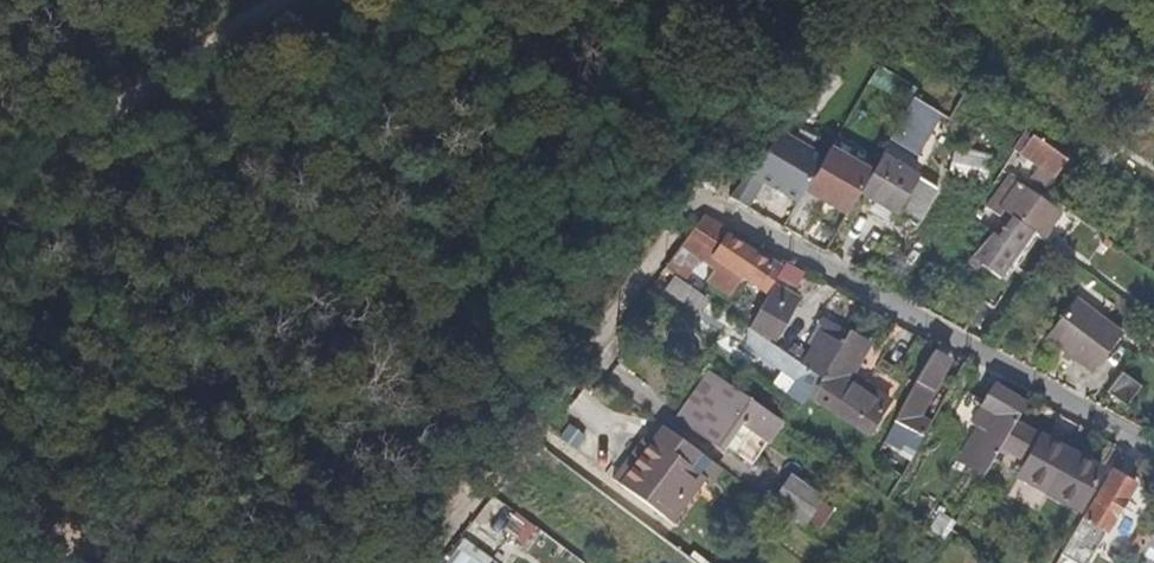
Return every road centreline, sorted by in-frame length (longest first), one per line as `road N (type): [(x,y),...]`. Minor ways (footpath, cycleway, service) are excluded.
road 1 (residential): [(1153,459),(703,197),(431,562)]
road 2 (track): [(66,562),(53,500),(0,433)]

